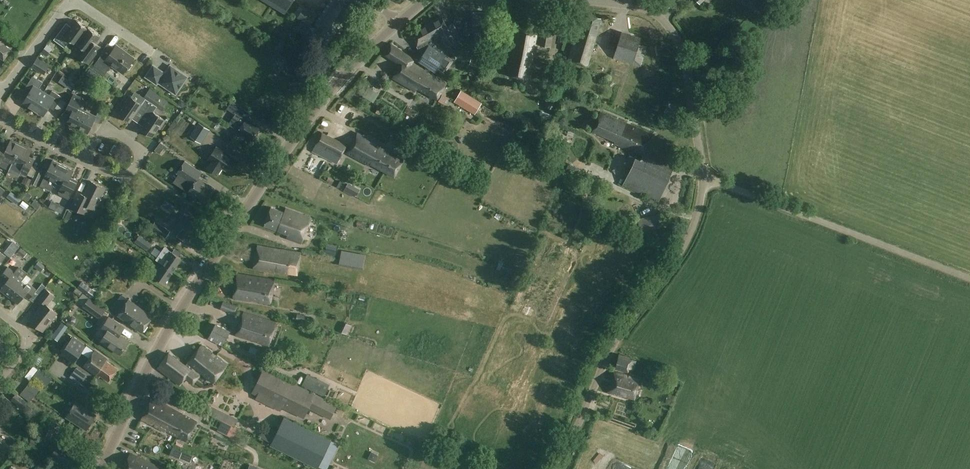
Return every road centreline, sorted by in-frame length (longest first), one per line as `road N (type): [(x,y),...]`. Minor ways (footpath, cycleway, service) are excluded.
road 1 (tertiary): [(100,468),(177,317),(282,154),(396,23)]
road 2 (unclassified): [(562,468),(616,345),(689,235),(704,181)]
road 3 (unclassified): [(969,278),(704,181)]
road 4 (unclassified): [(704,181),(683,54),(668,22),(645,7),(587,0)]
road 5 (unclassified): [(3,90),(71,0),(152,53)]
road 6 (residential): [(81,159),(125,181),(137,166),(145,153),(107,125)]

